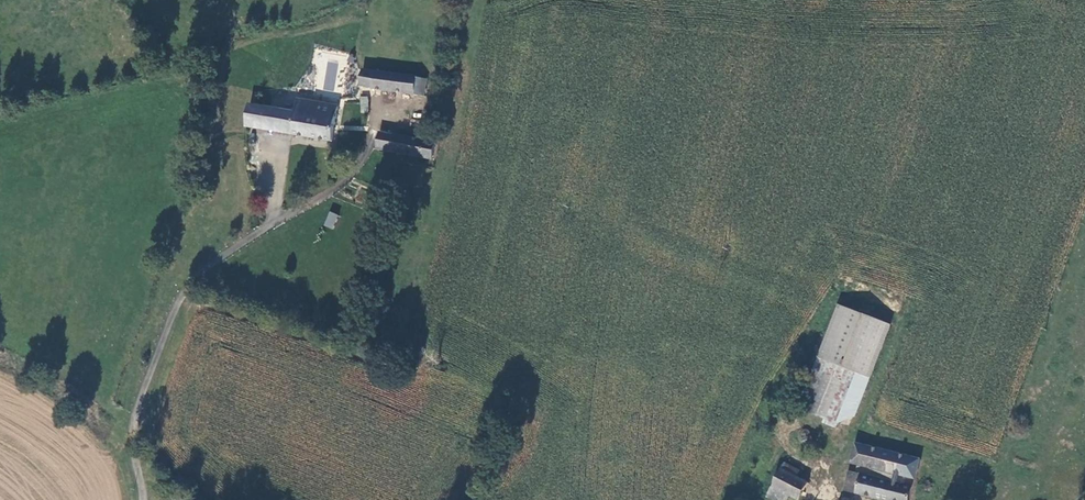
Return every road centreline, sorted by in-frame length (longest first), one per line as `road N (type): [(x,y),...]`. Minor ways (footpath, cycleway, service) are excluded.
road 1 (unclassified): [(142,499),(132,455),(136,421),(173,305),(217,256),(294,212)]

